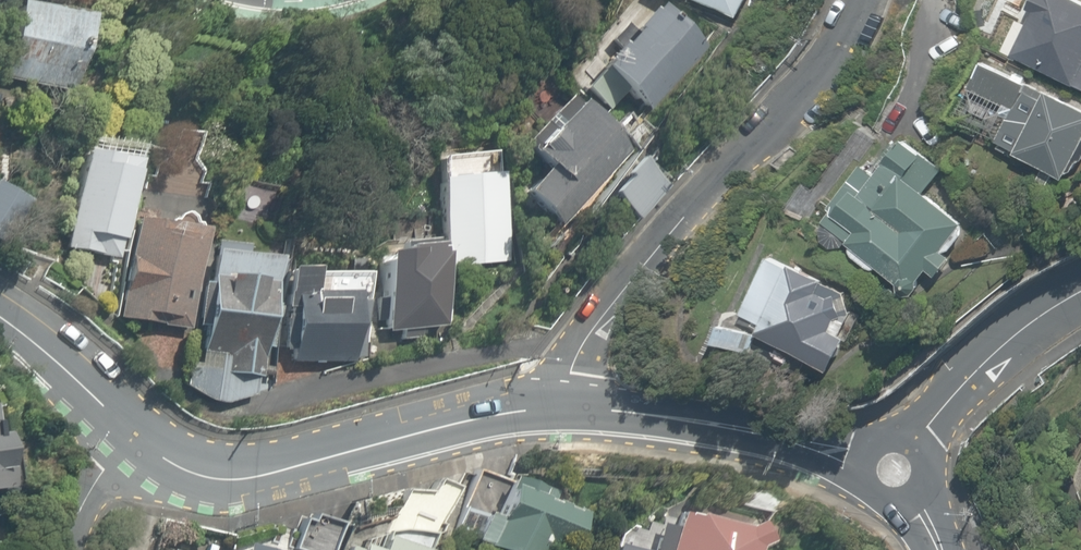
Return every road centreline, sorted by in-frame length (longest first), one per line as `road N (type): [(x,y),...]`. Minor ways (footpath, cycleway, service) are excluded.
road 1 (residential): [(563,407),(588,335),(683,214),(829,56),(857,0)]
road 2 (secondary): [(131,432),(180,467),(227,479),(452,425),(563,407)]
road 3 (secondary): [(563,407),(709,421),(864,462)]
road 4 (tertiary): [(1080,293),(1008,341),(916,442)]
road 5 (secondary): [(0,317),(131,432)]
road 6 (residential): [(69,549),(94,484),(131,432)]

